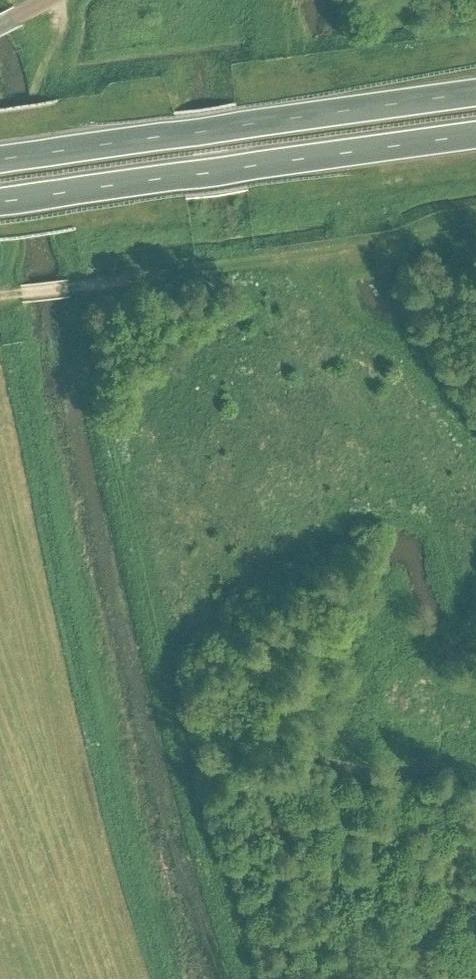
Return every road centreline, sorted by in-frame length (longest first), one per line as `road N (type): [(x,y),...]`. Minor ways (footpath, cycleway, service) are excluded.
road 1 (track): [(73,286),(154,674),(223,928),(245,978)]
road 2 (track): [(185,978),(141,852),(16,295)]
road 3 (trunk): [(0,201),(475,135)]
road 4 (trunk): [(475,93),(0,158)]
road 5 (track): [(73,286),(392,243),(475,221)]
road 6 (track): [(22,294),(0,93)]

